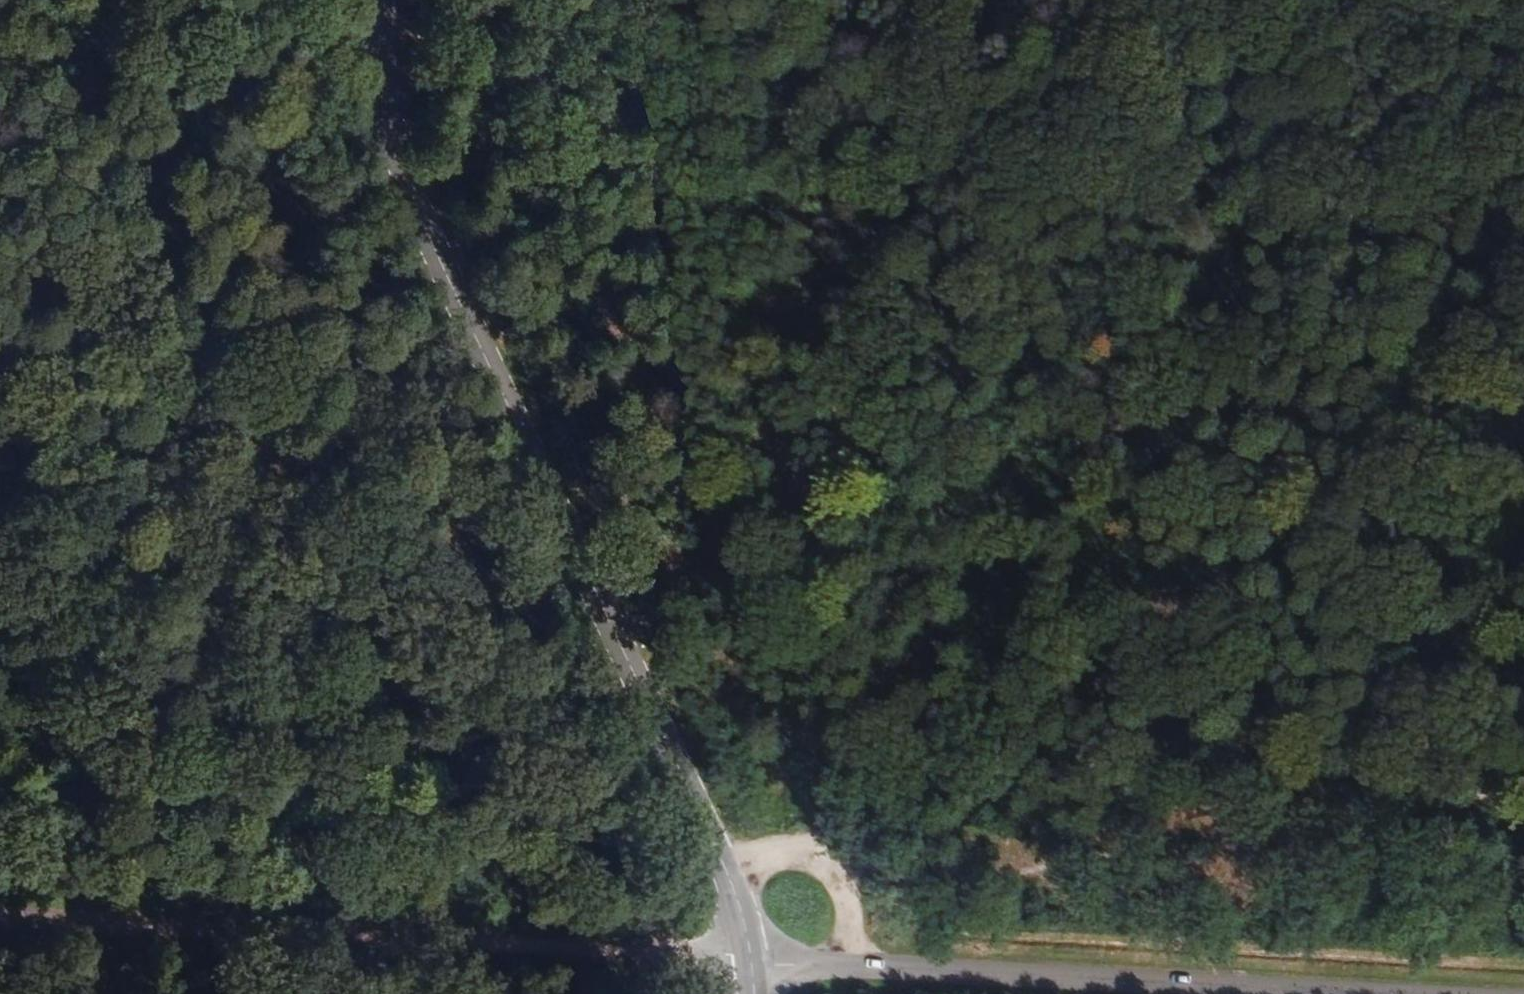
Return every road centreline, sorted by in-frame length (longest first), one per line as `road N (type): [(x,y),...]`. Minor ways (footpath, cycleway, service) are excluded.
road 1 (tertiary): [(381,0),(382,72),(398,166),(719,854),(752,966)]
road 2 (track): [(752,966),(0,910)]
road 3 (unclassified): [(1361,993),(752,966)]
road 4 (track): [(723,865),(808,851),(836,860),(850,896),(852,972)]

